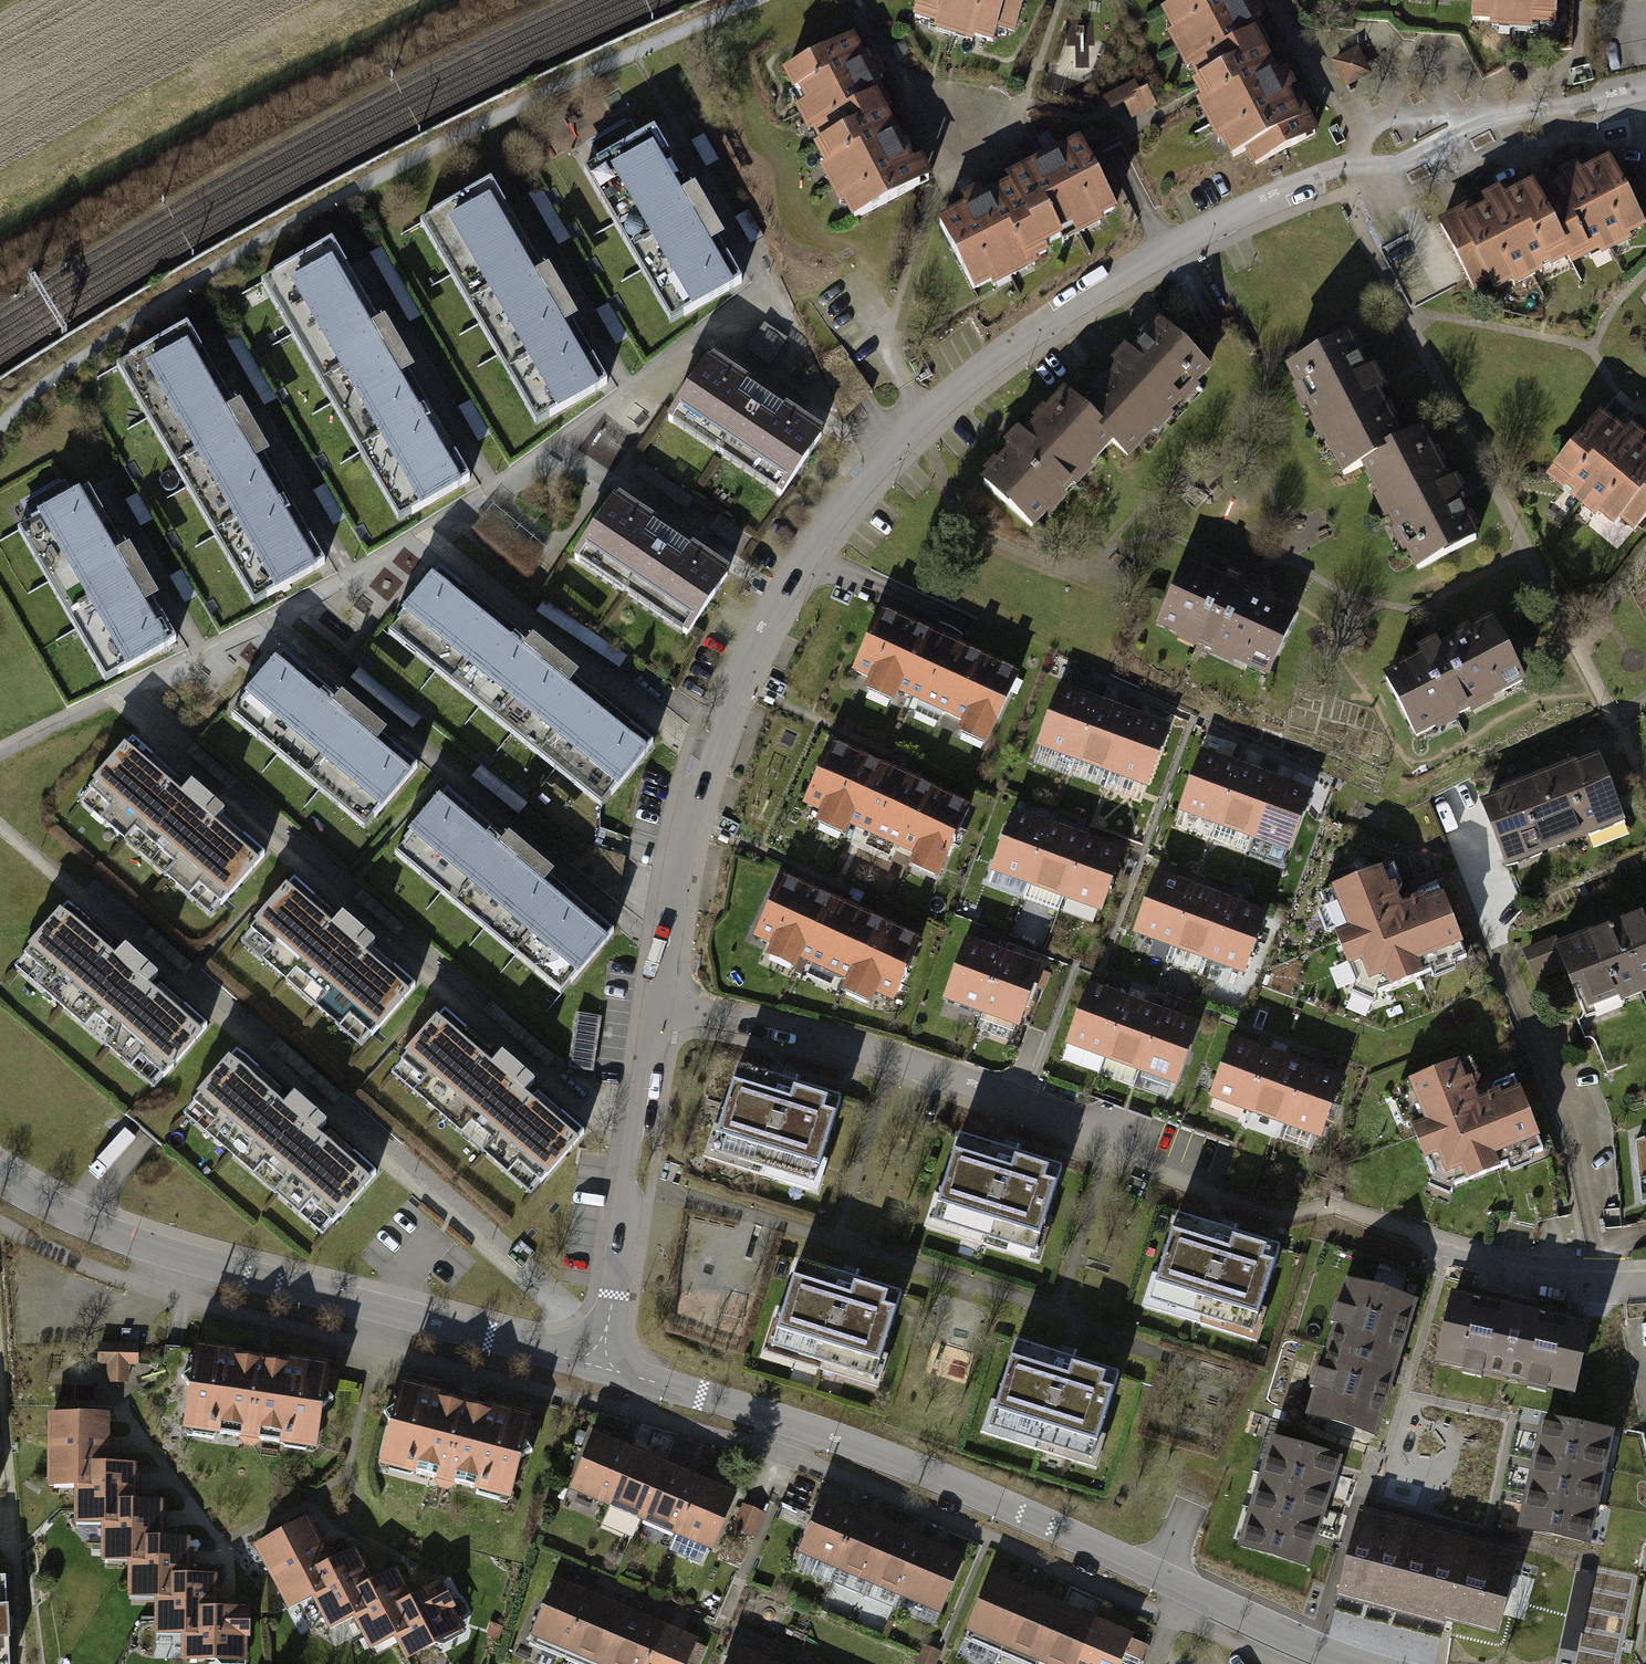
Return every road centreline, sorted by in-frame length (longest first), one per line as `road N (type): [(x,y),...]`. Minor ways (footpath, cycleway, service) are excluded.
road 1 (residential): [(1355,165),(1269,197),(1026,335),(911,428),(878,466),(761,622),(689,807),(662,1006)]
road 2 (tertiary): [(598,1371),(883,1454),(1359,1663)]
road 3 (tertiary): [(0,1182),(51,1214),(151,1251),(598,1371)]
road 4 (residential): [(662,1006),(836,1037),(1210,1176)]
road 5 (track): [(0,216),(391,0)]
road 6 (residential): [(662,1006),(598,1371)]
road 7 (residential): [(1355,165),(1402,165),(1487,120),(1645,90)]
road 8 (residential): [(1459,1264),(1601,1289),(1645,1287)]

